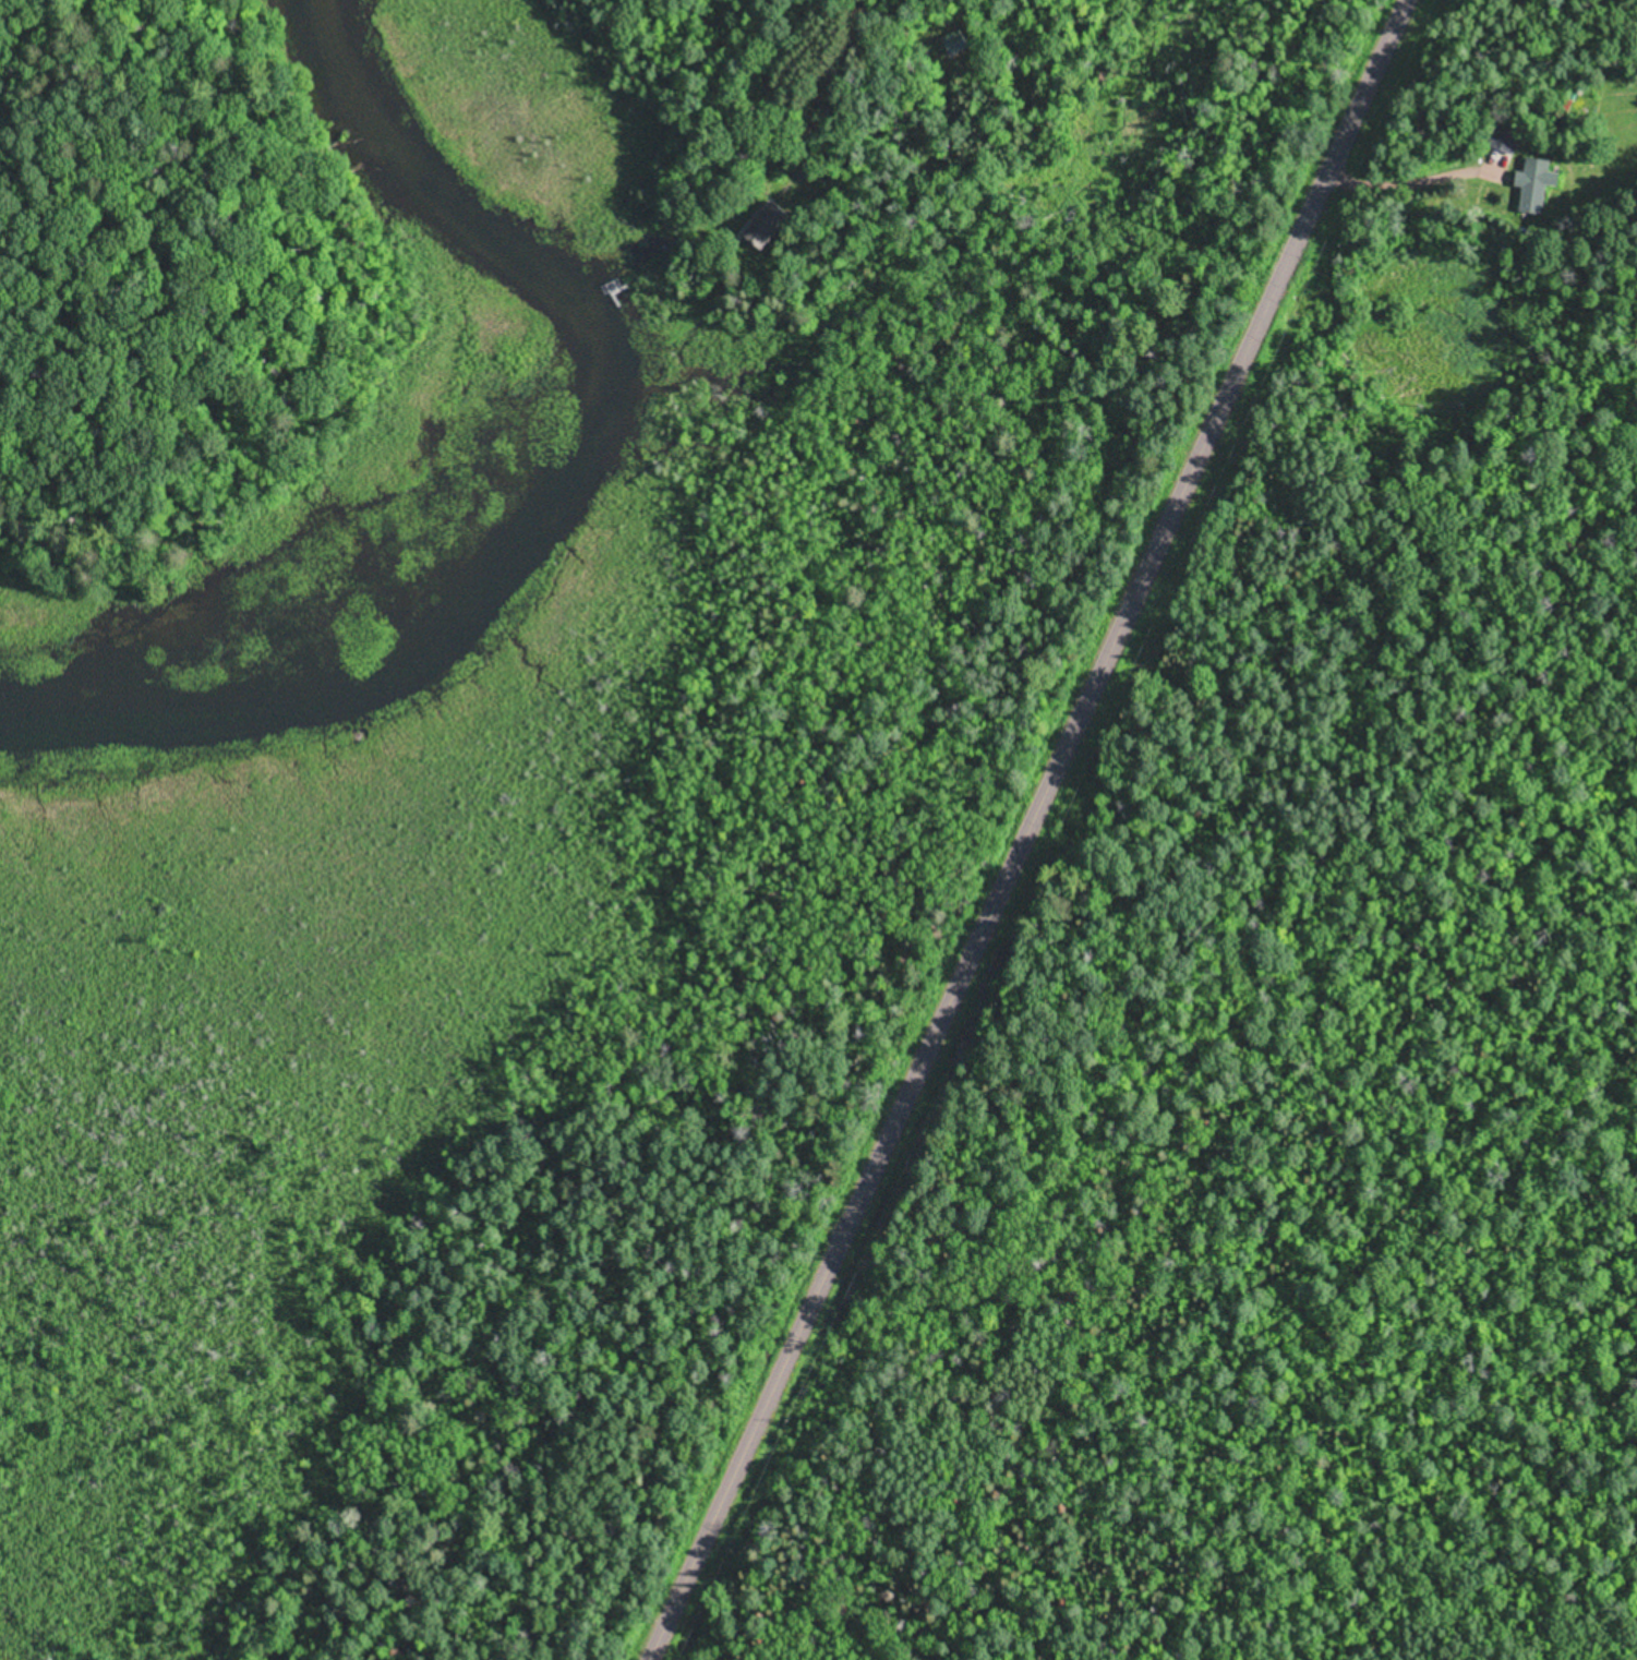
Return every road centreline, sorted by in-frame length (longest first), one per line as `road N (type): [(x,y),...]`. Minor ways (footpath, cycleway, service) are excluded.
road 1 (residential): [(650,1659),(1409,0)]

